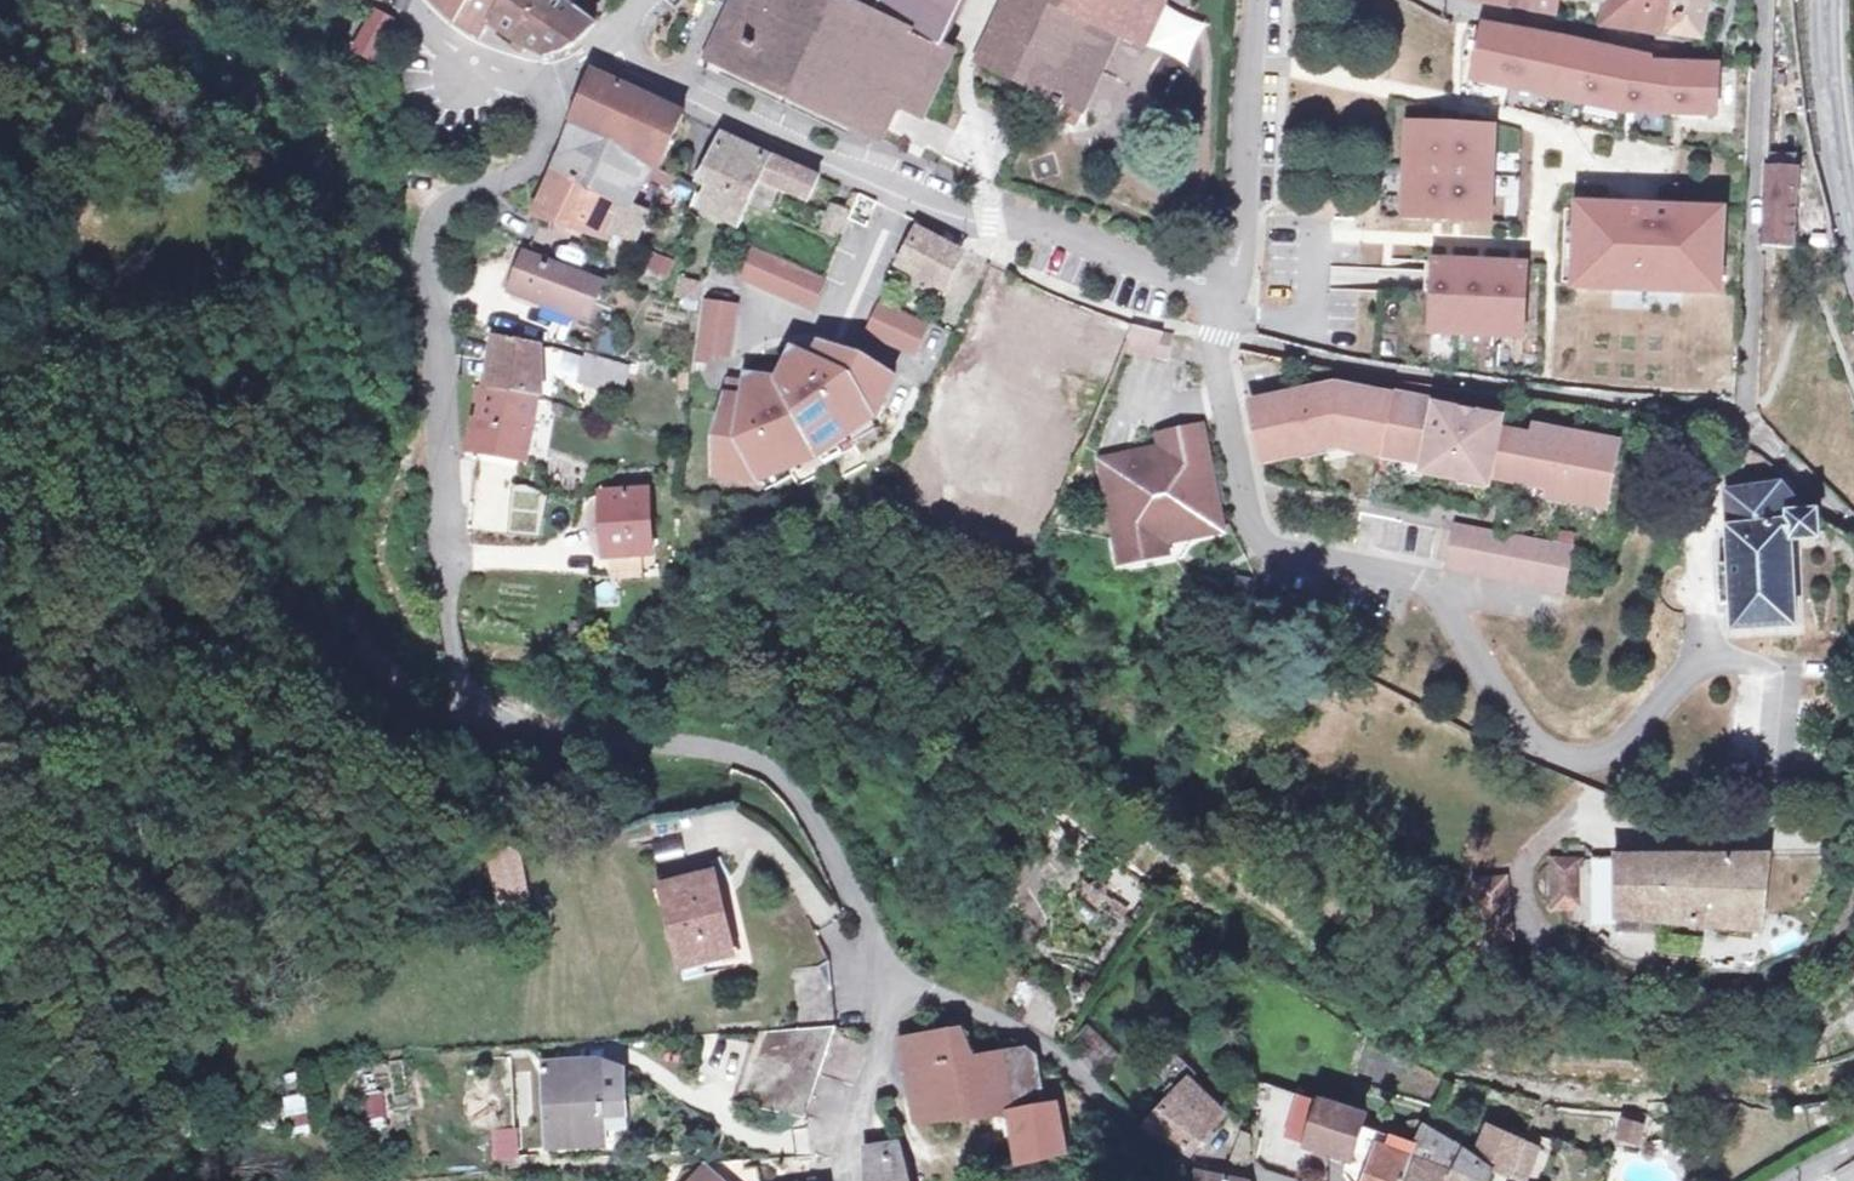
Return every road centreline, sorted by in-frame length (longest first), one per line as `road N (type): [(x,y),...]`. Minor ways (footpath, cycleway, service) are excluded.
road 1 (residential): [(551,82),(541,148),(527,168),(462,194),(439,212),(424,238),(439,365),(443,608),(453,664),(488,717),(614,741),(747,744),(886,968),(1046,1045),(1143,1140),(1275,1180)]
road 2 (tertiary): [(1853,227),(1838,156),(1827,0)]

